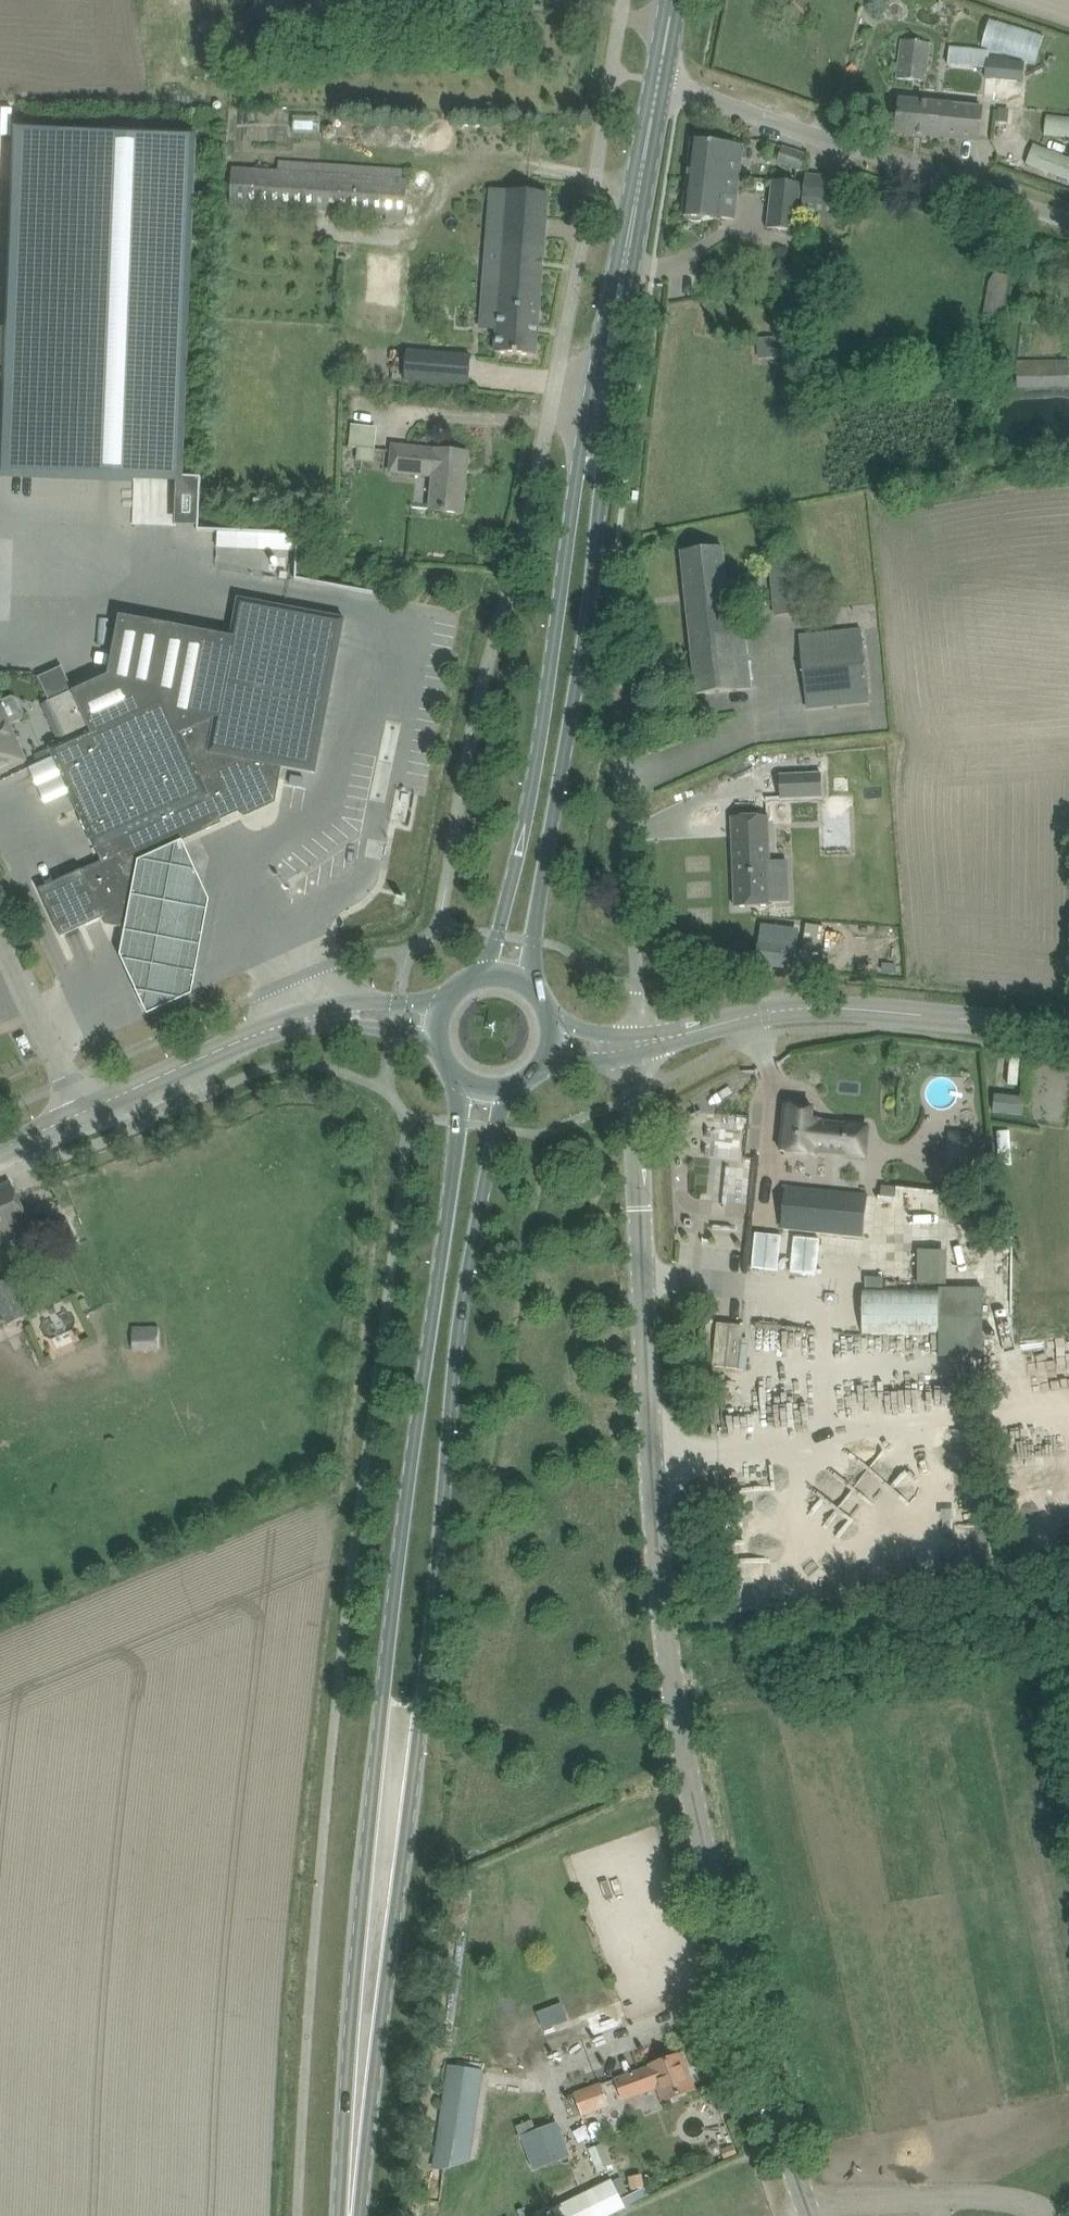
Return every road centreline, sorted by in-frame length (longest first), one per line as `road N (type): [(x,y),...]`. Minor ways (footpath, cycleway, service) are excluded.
road 1 (unclassified): [(810,2215),(756,2061),(700,1858),(669,1679),(650,1496),(642,1044)]
road 2 (secondary): [(461,1079),(374,1777),(353,1983),(355,2131)]
road 3 (secondary): [(355,2131),(387,1983),(463,1316),(505,1091)]
road 4 (secondary): [(535,991),(540,899),(583,661),(602,485),(598,439)]
road 5 (secondary): [(598,439),(580,477),(535,783),(489,977)]
road 6 (tertiary): [(1068,1029),(818,1006),(642,1044)]
road 7 (unclassified): [(659,82),(1068,215)]
road 8 (secondary): [(598,439),(659,82)]
road 9 (secondary): [(87,1115),(279,1029)]
road 10 (unclassified): [(0,930),(87,1115)]
road 11 (secondary): [(451,999),(332,1006),(279,1029)]
road 12 (secondary): [(279,1029),(397,1030),(441,1045)]

